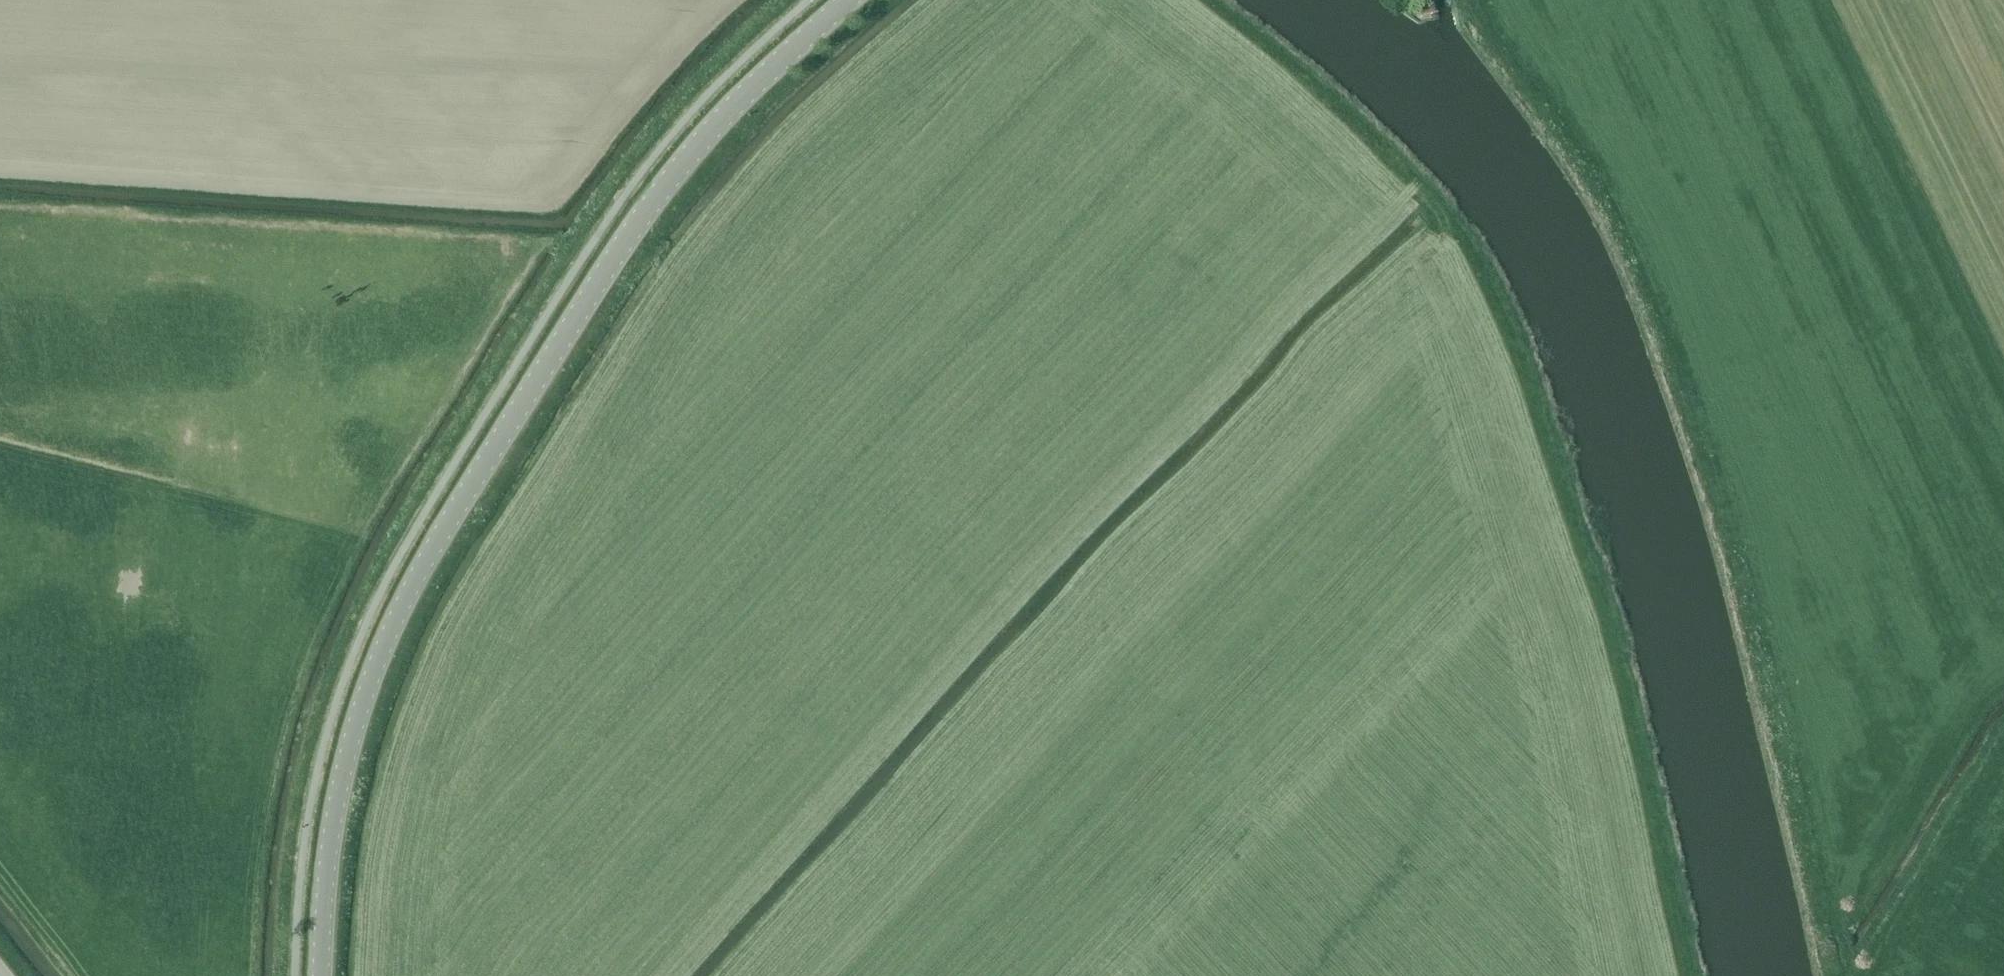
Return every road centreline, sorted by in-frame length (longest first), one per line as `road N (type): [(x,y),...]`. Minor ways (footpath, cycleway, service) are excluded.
road 1 (tertiary): [(320,975),(337,802),(371,680),(410,592),(648,209),(728,113),(851,0)]

